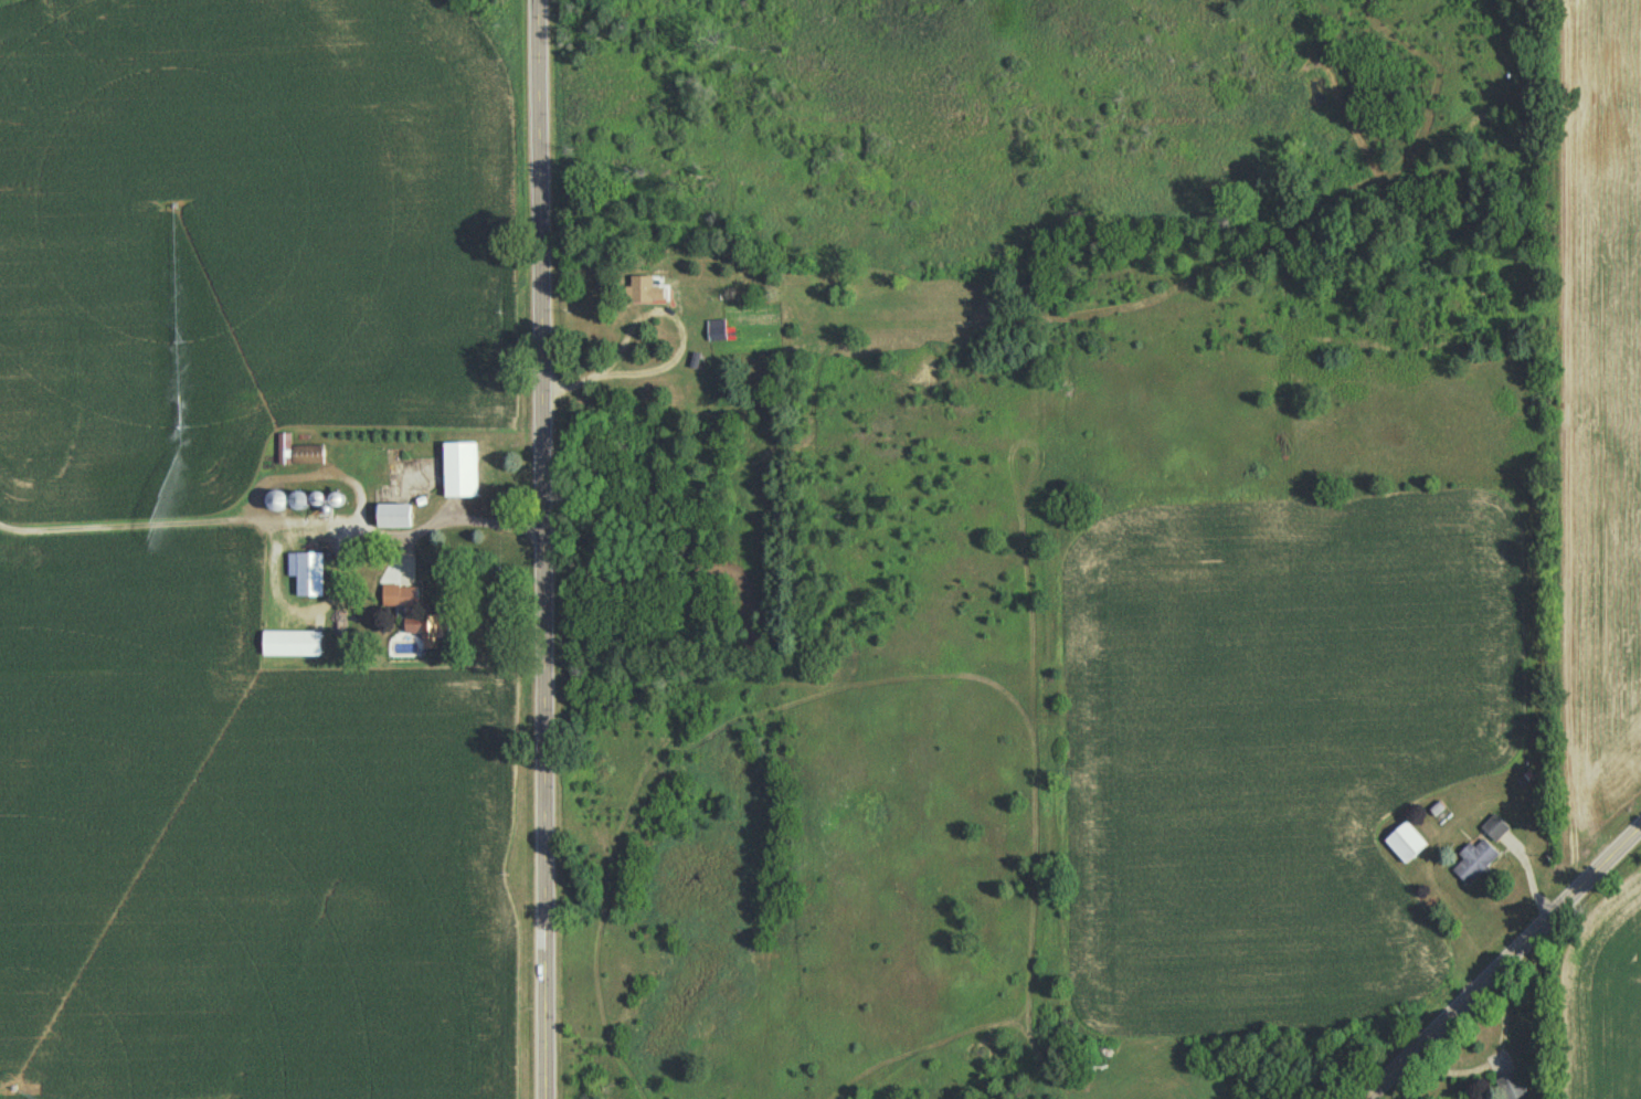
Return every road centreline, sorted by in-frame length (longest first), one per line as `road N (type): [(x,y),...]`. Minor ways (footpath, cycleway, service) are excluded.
road 1 (tertiary): [(539,1098),(534,0)]
road 2 (tertiary): [(1362,1098),(1640,822)]

